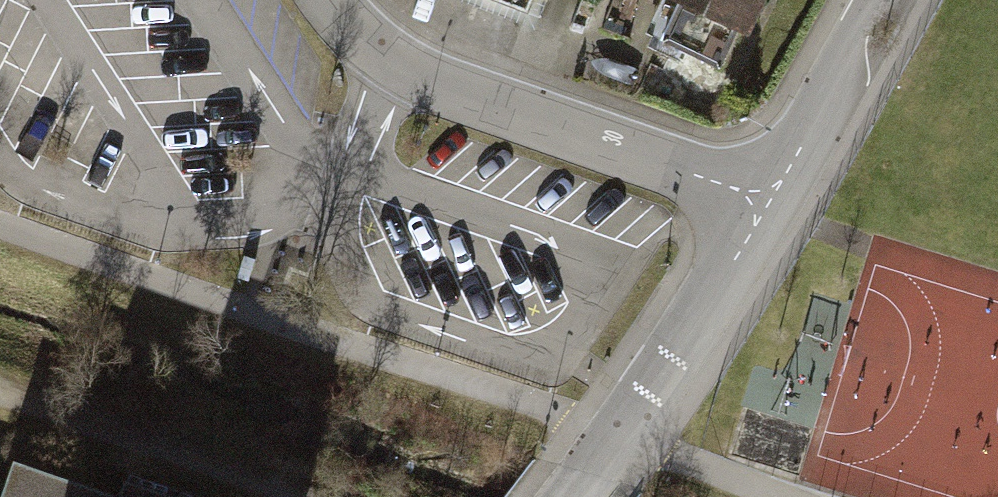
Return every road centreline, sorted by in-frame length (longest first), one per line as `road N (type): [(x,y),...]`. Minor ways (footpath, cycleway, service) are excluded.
road 1 (residential): [(770,201),(428,79),(364,38),(331,0)]
road 2 (residential): [(572,496),(770,201)]
road 3 (track): [(282,496),(160,440),(0,385)]
road 4 (residential): [(770,201),(883,0)]

